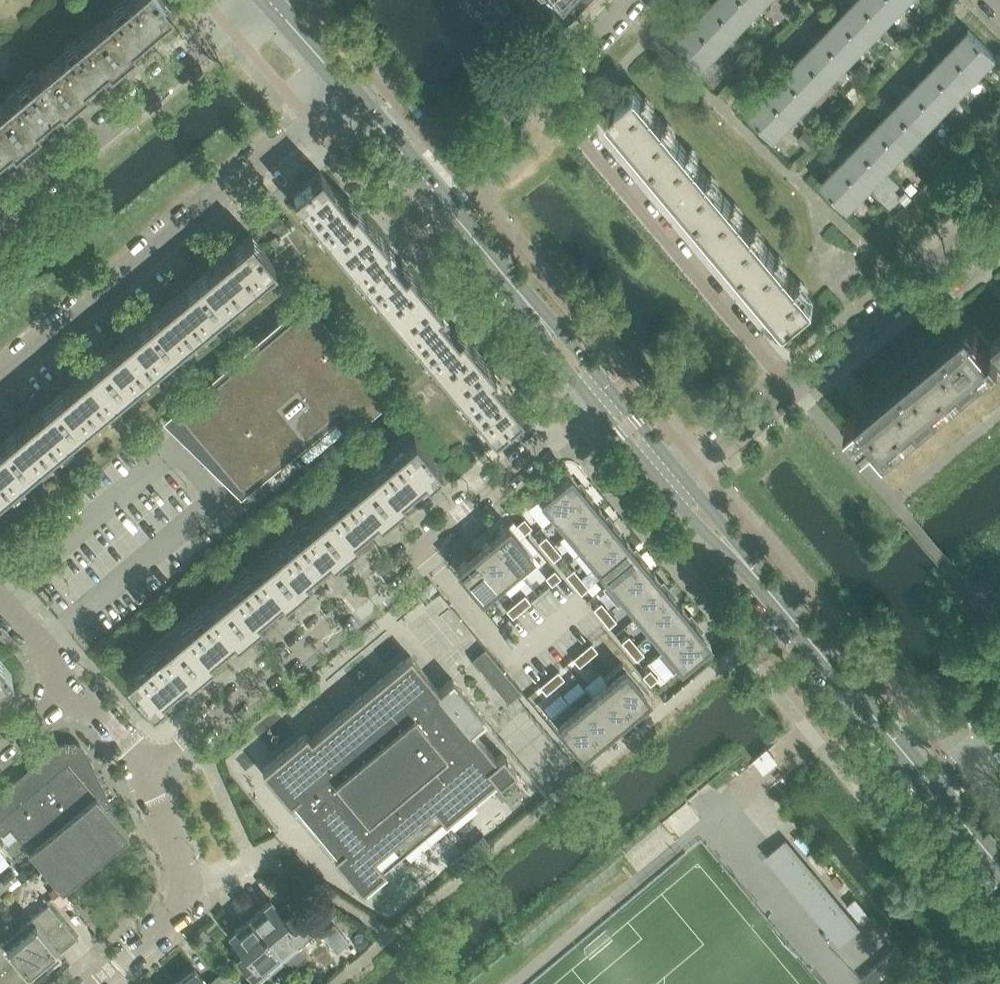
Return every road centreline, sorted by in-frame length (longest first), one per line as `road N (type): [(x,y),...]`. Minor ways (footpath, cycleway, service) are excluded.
road 1 (residential): [(146,775),(598,396)]
road 2 (residential): [(999,875),(680,491)]
road 3 (residential): [(0,377),(347,88)]
road 4 (residential): [(798,391),(552,95)]
road 5 (residential): [(0,217),(255,0)]
road 6 (residential): [(598,396),(429,189)]
road 7 (residential): [(798,391),(999,220)]
road 8 (residential): [(89,983),(188,898),(146,775)]
road 9 (residential): [(429,189),(552,95)]
road 10 (residential): [(680,491),(798,391)]
road 11 (residential): [(552,95),(641,0)]
road 12 (residential): [(429,189),(347,88)]
road 13 (residential): [(680,491),(598,396)]

